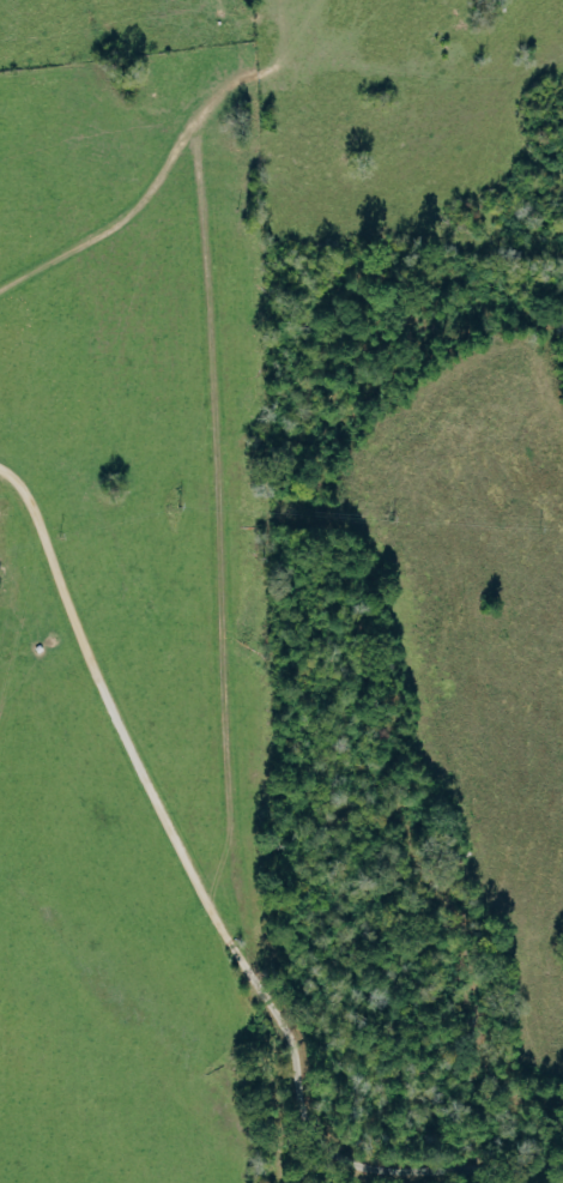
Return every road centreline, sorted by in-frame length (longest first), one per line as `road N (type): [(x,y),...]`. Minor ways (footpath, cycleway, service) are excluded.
road 1 (residential): [(562,1164),(368,1164),(317,1125),(282,1006),(243,956),(0,470)]
road 2 (residential): [(201,126),(230,683),(223,915)]
road 3 (residential): [(0,290),(127,210),(201,126)]
road 4 (residential): [(201,126),(284,30),(297,0)]

